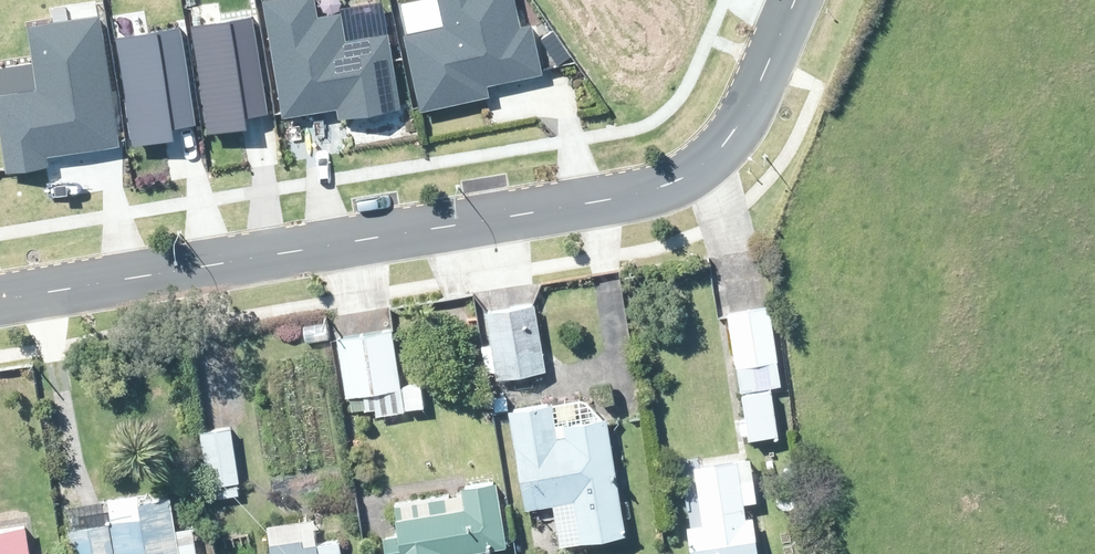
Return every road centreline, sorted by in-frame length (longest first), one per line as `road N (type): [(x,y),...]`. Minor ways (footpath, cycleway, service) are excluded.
road 1 (residential): [(0,299),(512,216),(684,178),(748,112),(796,0)]

